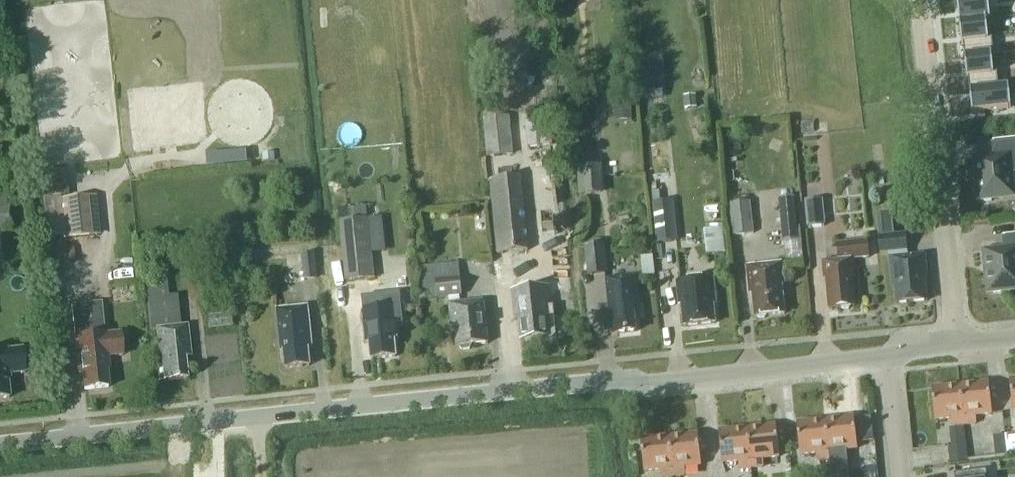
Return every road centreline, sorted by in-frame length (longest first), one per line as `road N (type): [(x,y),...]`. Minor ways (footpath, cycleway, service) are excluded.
road 1 (unclassified): [(0,446),(887,358)]
road 2 (unclassified): [(957,344),(920,0)]

